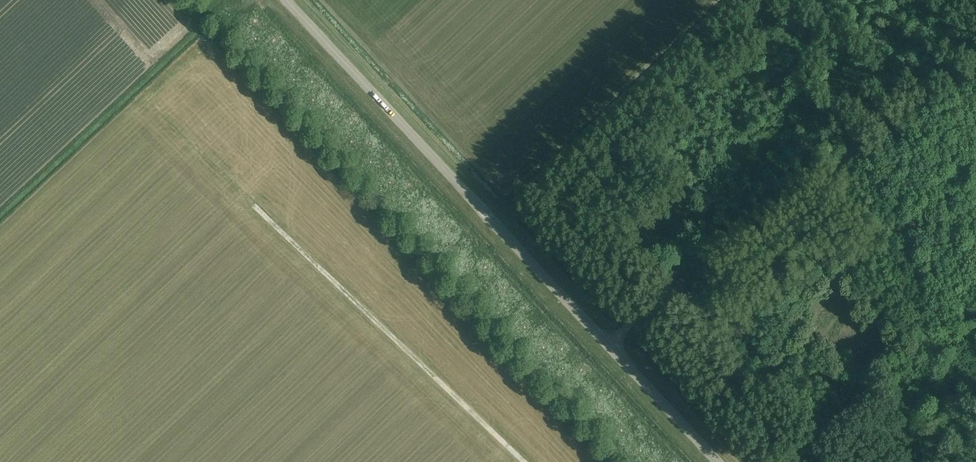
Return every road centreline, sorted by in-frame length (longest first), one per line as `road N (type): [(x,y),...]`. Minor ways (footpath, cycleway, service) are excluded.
road 1 (tertiary): [(719,461),(285,0)]
road 2 (track): [(609,342),(846,157),(975,68)]
road 3 (track): [(257,208),(524,461)]

